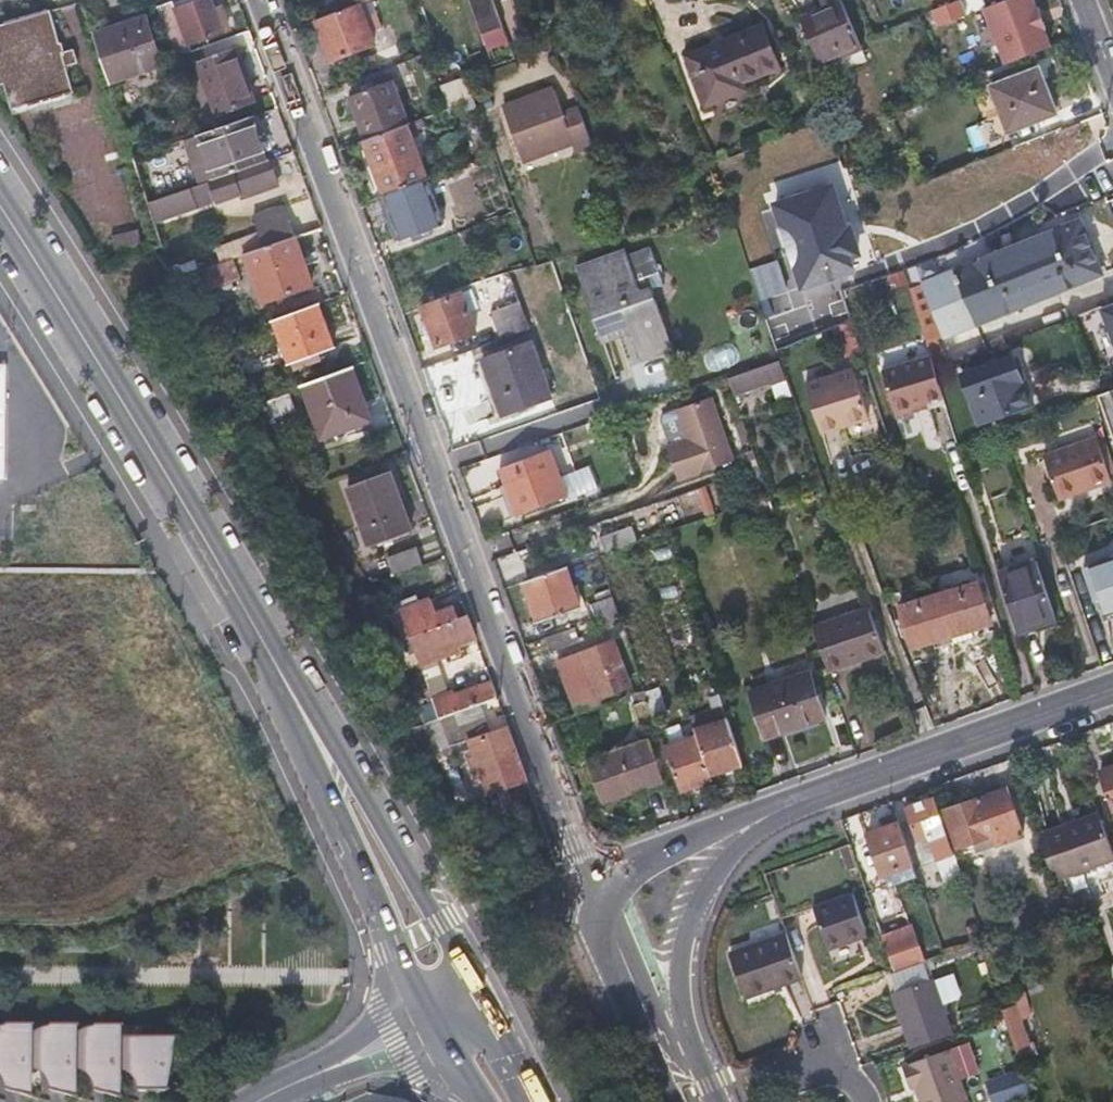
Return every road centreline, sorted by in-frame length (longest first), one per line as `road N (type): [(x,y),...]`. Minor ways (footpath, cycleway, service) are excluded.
road 1 (residential): [(596,883),(574,844),(262,0)]
road 2 (secondary): [(333,789),(203,551),(0,218)]
road 3 (secondary): [(1112,691),(753,823)]
road 4 (secondary): [(679,1059),(681,966),(695,910),(753,823)]
road 5 (secondary): [(333,789),(389,953),(422,1022)]
road 6 (secondary): [(474,993),(437,923),(333,789)]
road 7 (secondary): [(596,883),(651,1022),(679,1059)]
road 8 (unclassified): [(258,1101),(422,1022)]
road 9 (secondary): [(753,823),(699,835),(596,883)]
road 10 (secondary): [(527,1101),(474,993)]

